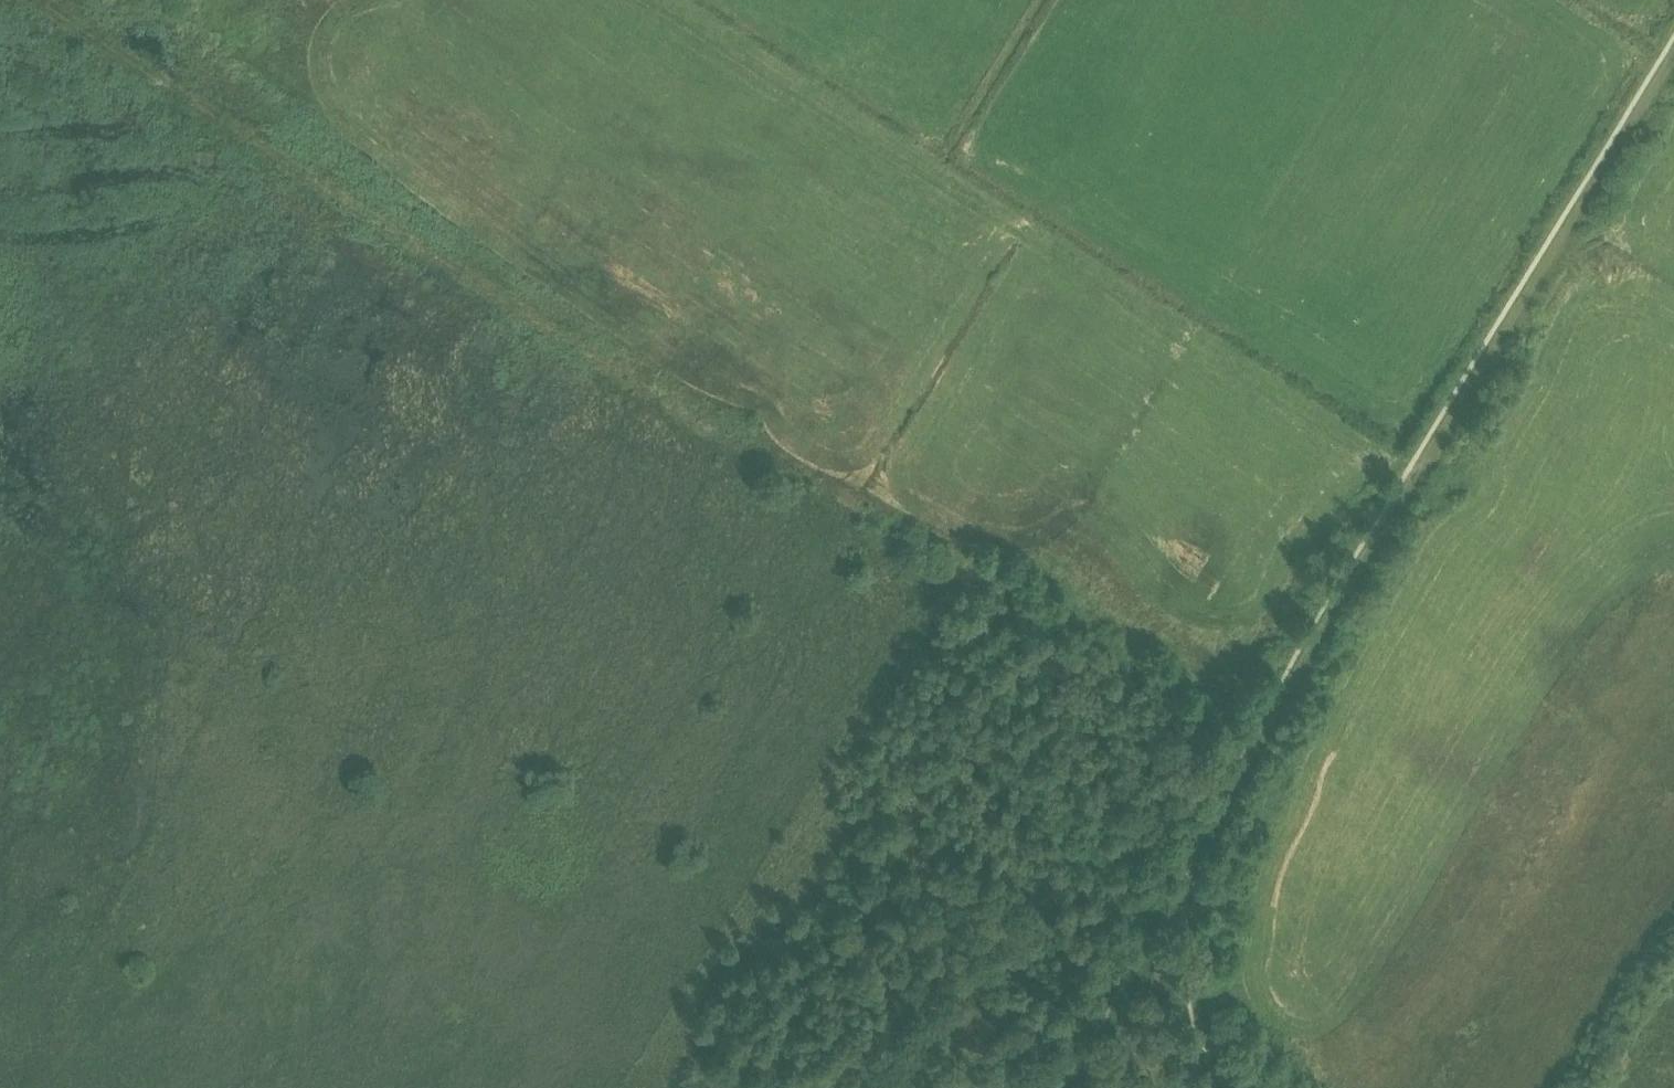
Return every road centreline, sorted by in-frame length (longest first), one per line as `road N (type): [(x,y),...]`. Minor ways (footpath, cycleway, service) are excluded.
road 1 (track): [(1673,64),(1208,830)]
road 2 (track): [(1208,830),(1202,929),(1247,1087)]

